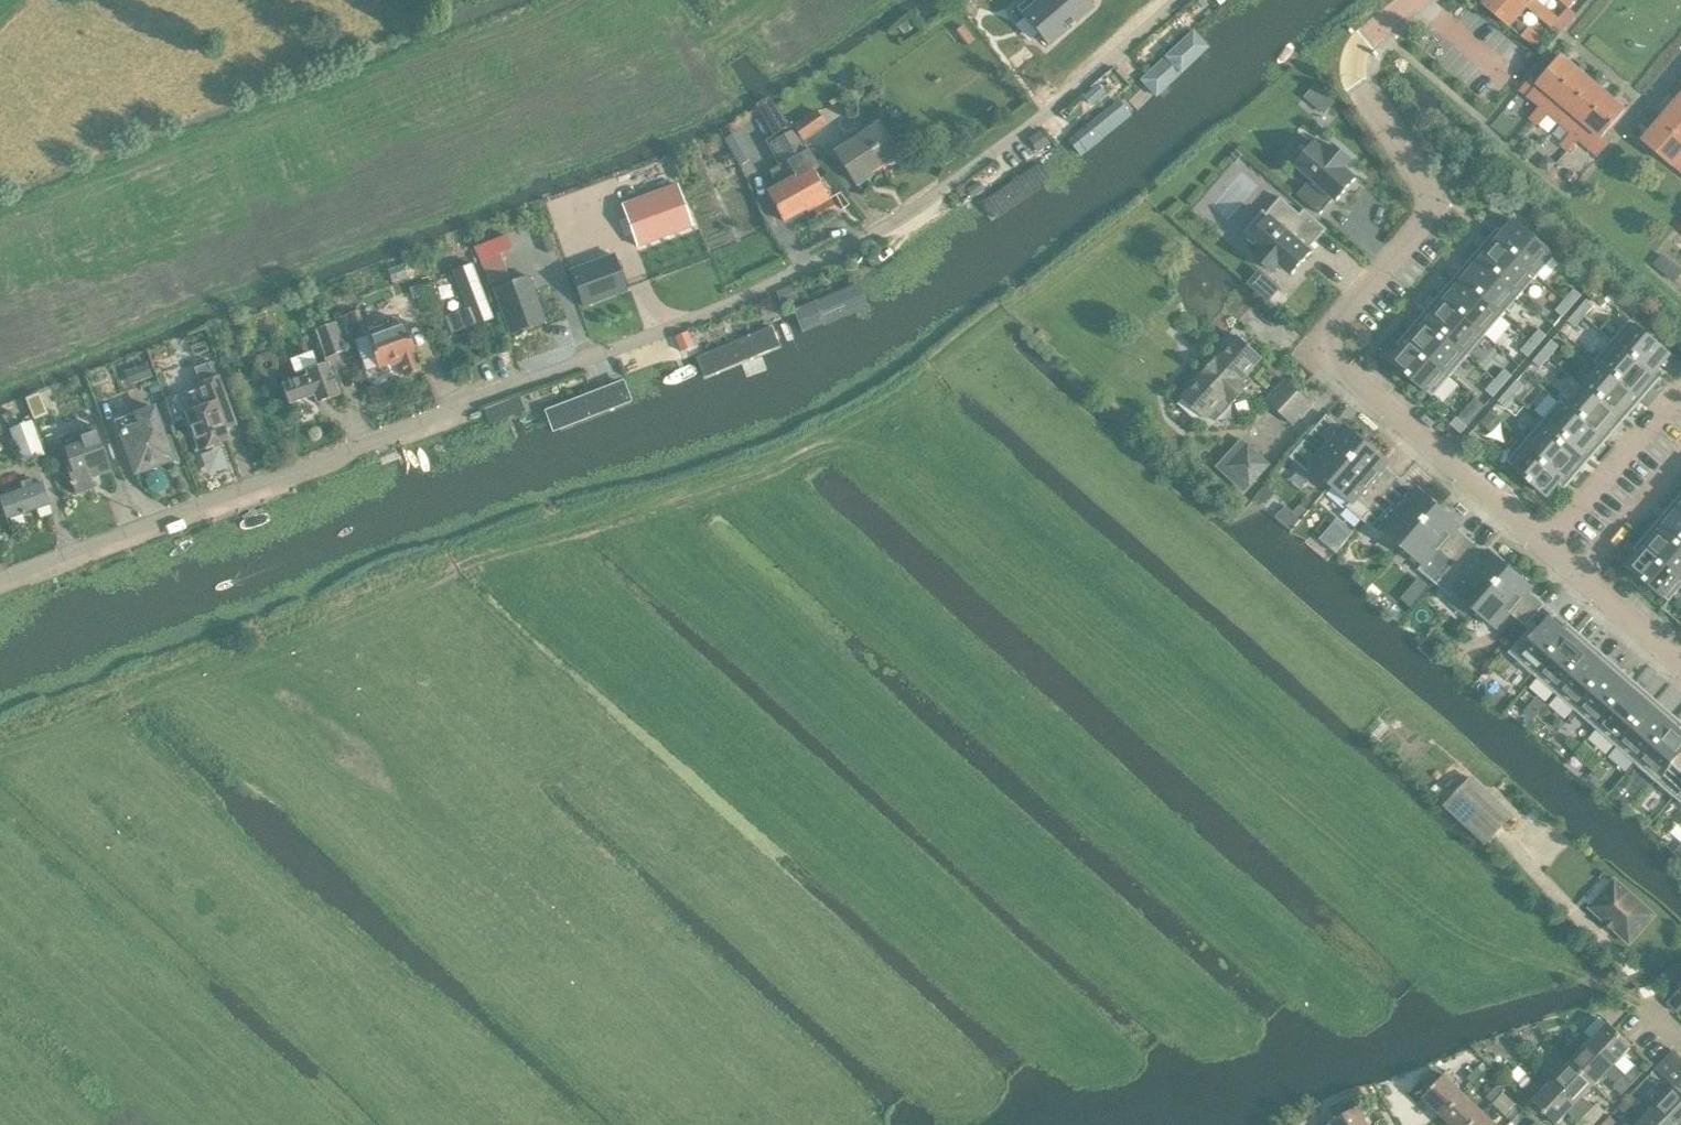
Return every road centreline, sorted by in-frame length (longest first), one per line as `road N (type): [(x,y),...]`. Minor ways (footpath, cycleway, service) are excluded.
road 1 (unclassified): [(0,579),(571,365),(850,249),(1050,110),(1177,0)]
road 2 (residential): [(1417,0),(1362,45),(1355,70),(1436,207),(1316,346),(1546,546)]
road 3 (residential): [(1546,546),(1680,393)]
road 4 (residential): [(1680,461),(1581,576)]
road 5 (residential): [(1581,576),(1680,662)]

